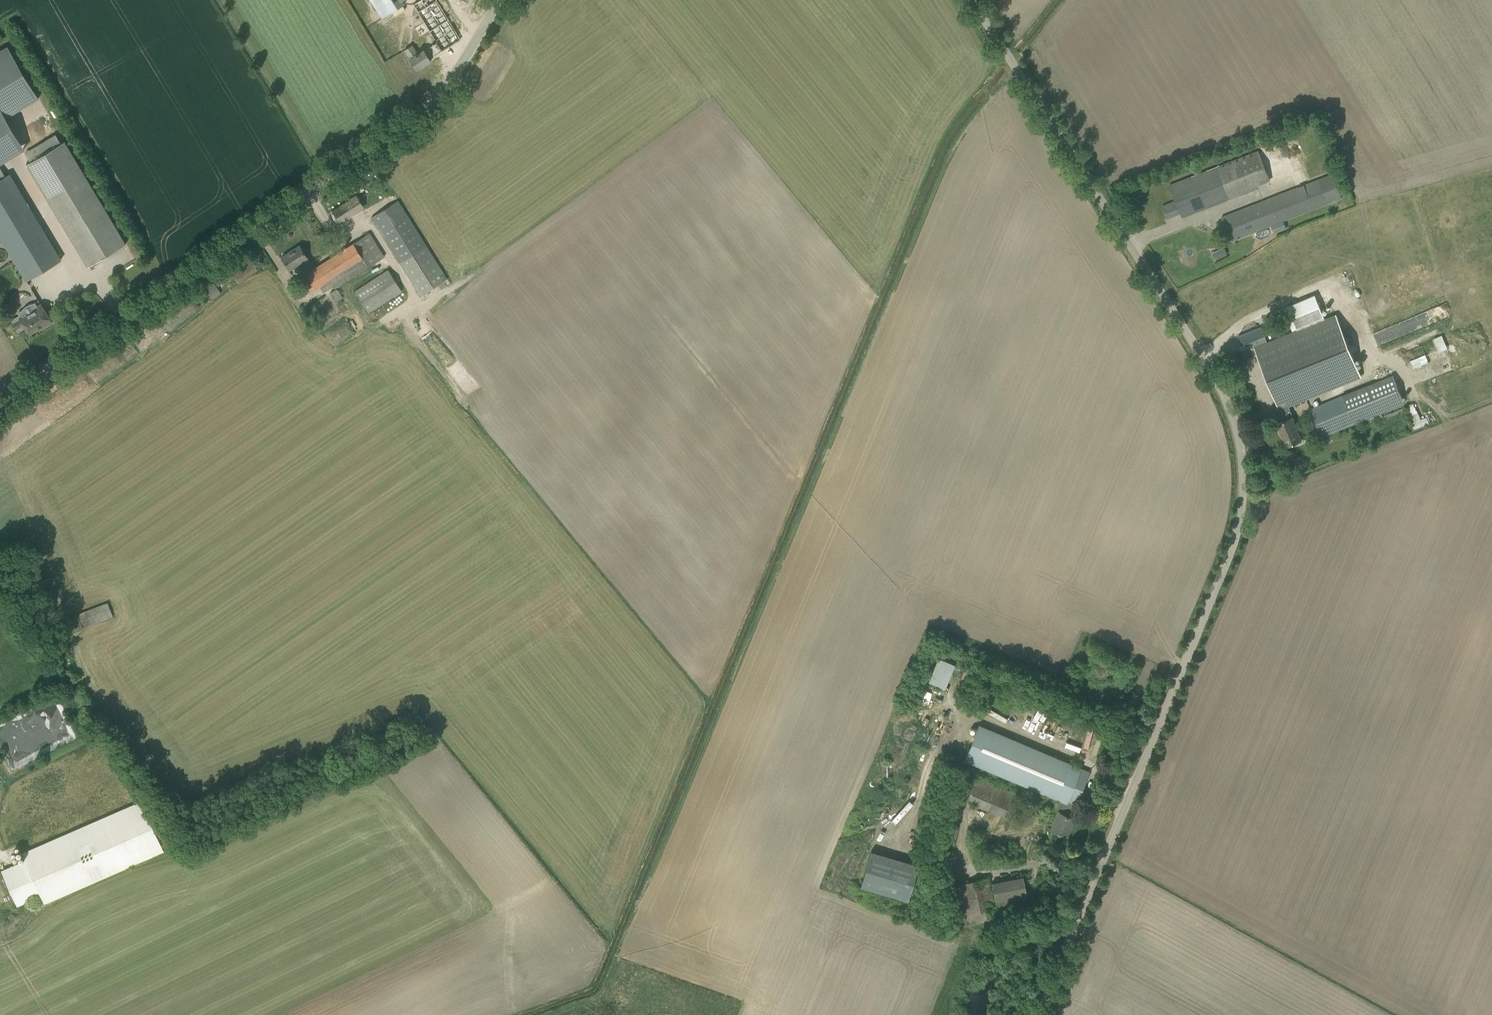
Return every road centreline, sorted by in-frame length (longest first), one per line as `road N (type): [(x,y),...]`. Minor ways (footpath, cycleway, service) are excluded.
road 1 (unclassified): [(1031,1014),(1224,552),(1238,474),(1214,390),(967,0)]
road 2 (unclassified): [(0,409),(408,121),(443,85),(498,0)]

